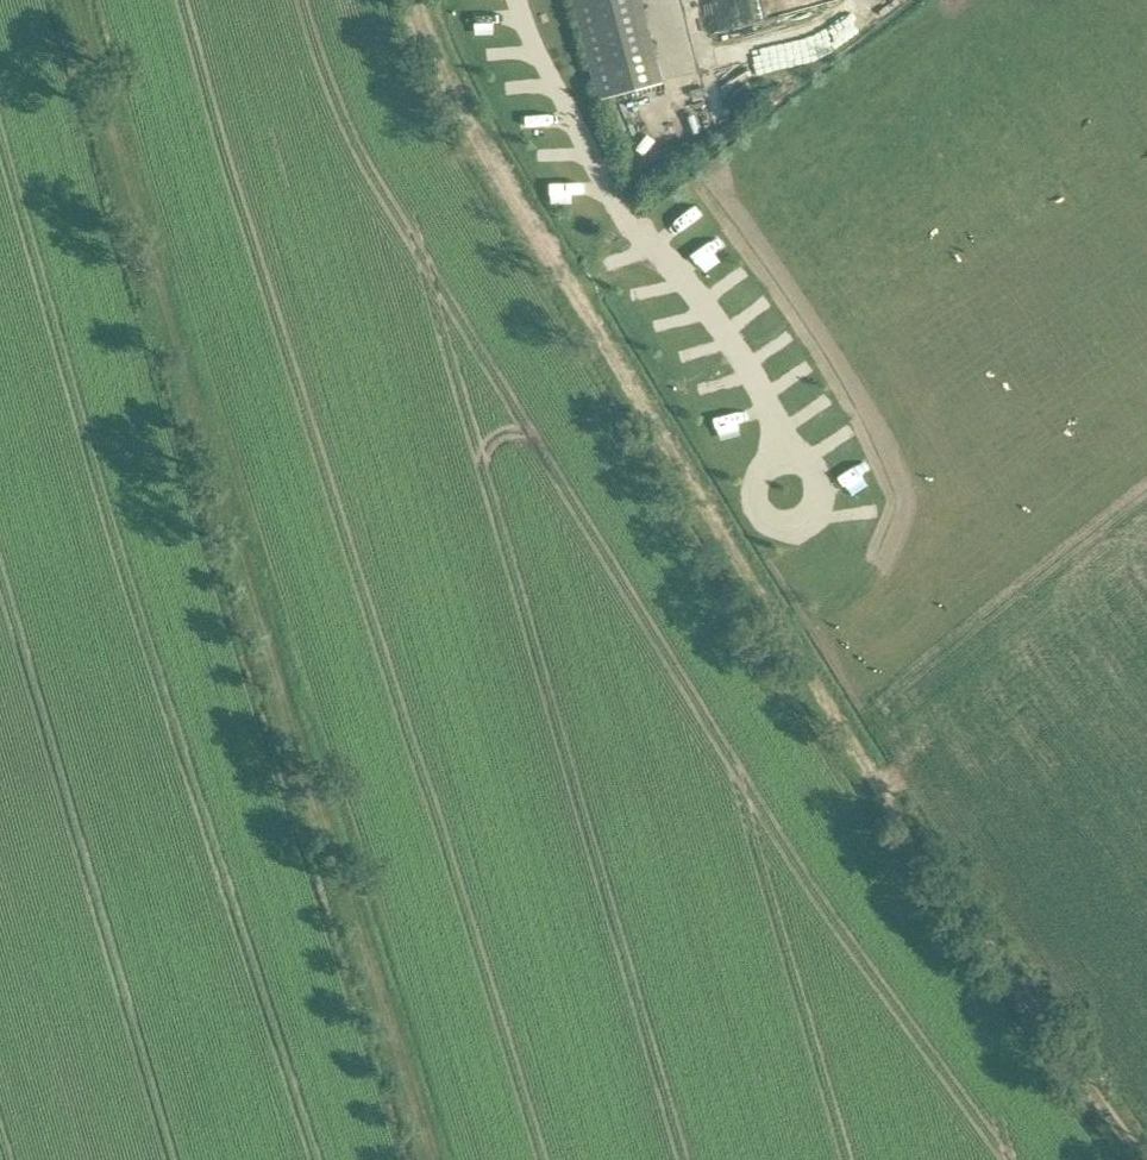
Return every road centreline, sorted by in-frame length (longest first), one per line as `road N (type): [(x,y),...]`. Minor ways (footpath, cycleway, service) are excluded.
road 1 (track): [(433,51),(515,204),(869,770),(1144,1159)]
road 2 (track): [(441,1159),(168,310),(78,0)]

